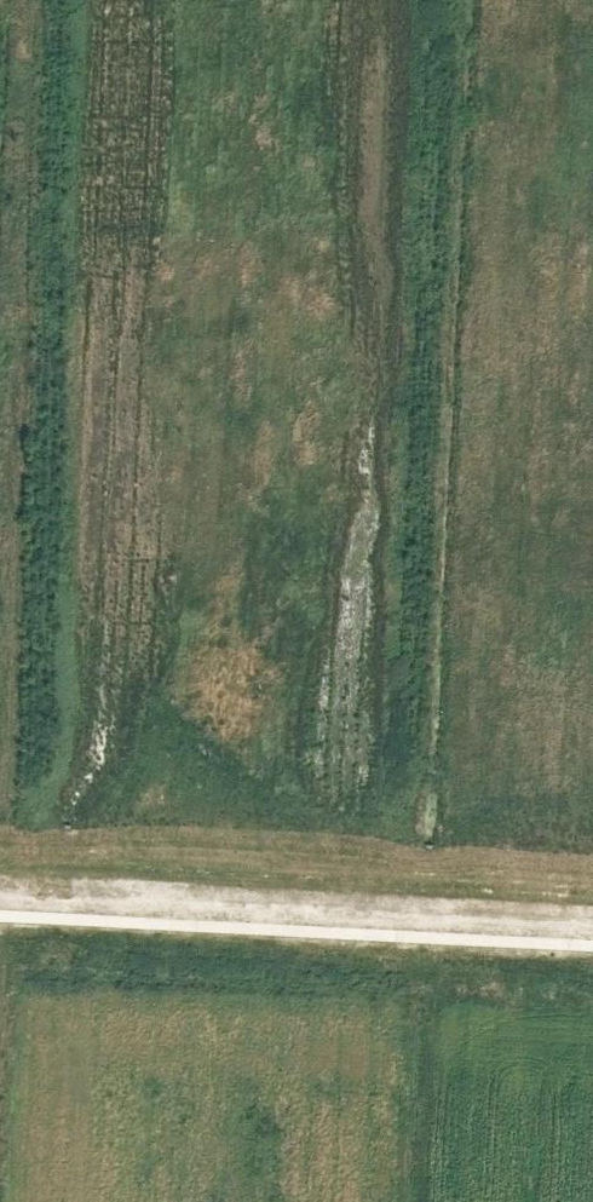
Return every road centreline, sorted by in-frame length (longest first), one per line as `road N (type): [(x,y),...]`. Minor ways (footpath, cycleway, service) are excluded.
road 1 (track): [(0,894),(592,928)]

